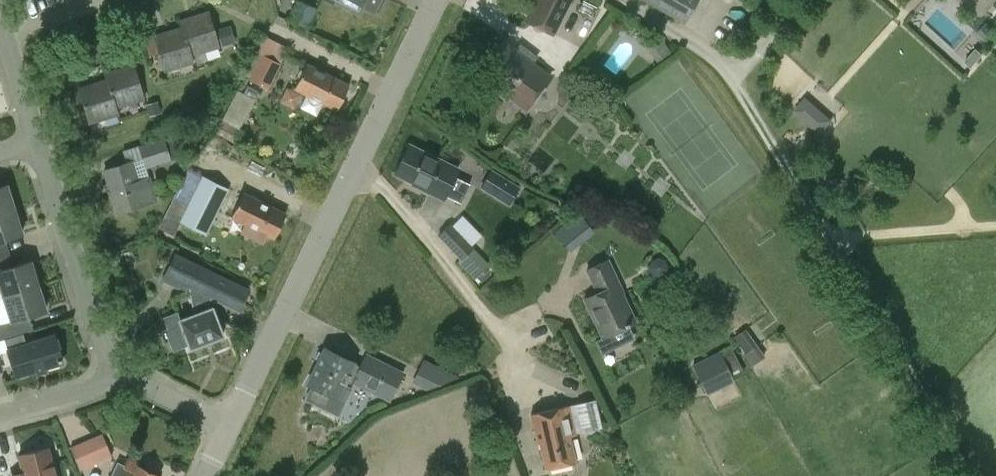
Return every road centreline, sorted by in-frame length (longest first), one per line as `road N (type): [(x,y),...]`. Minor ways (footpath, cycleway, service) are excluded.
road 1 (tertiary): [(229,425),(434,0)]
road 2 (residential): [(119,372),(99,337),(37,146)]
road 3 (residential): [(0,415),(61,399),(119,372)]
road 4 (residential): [(229,425),(119,372)]

